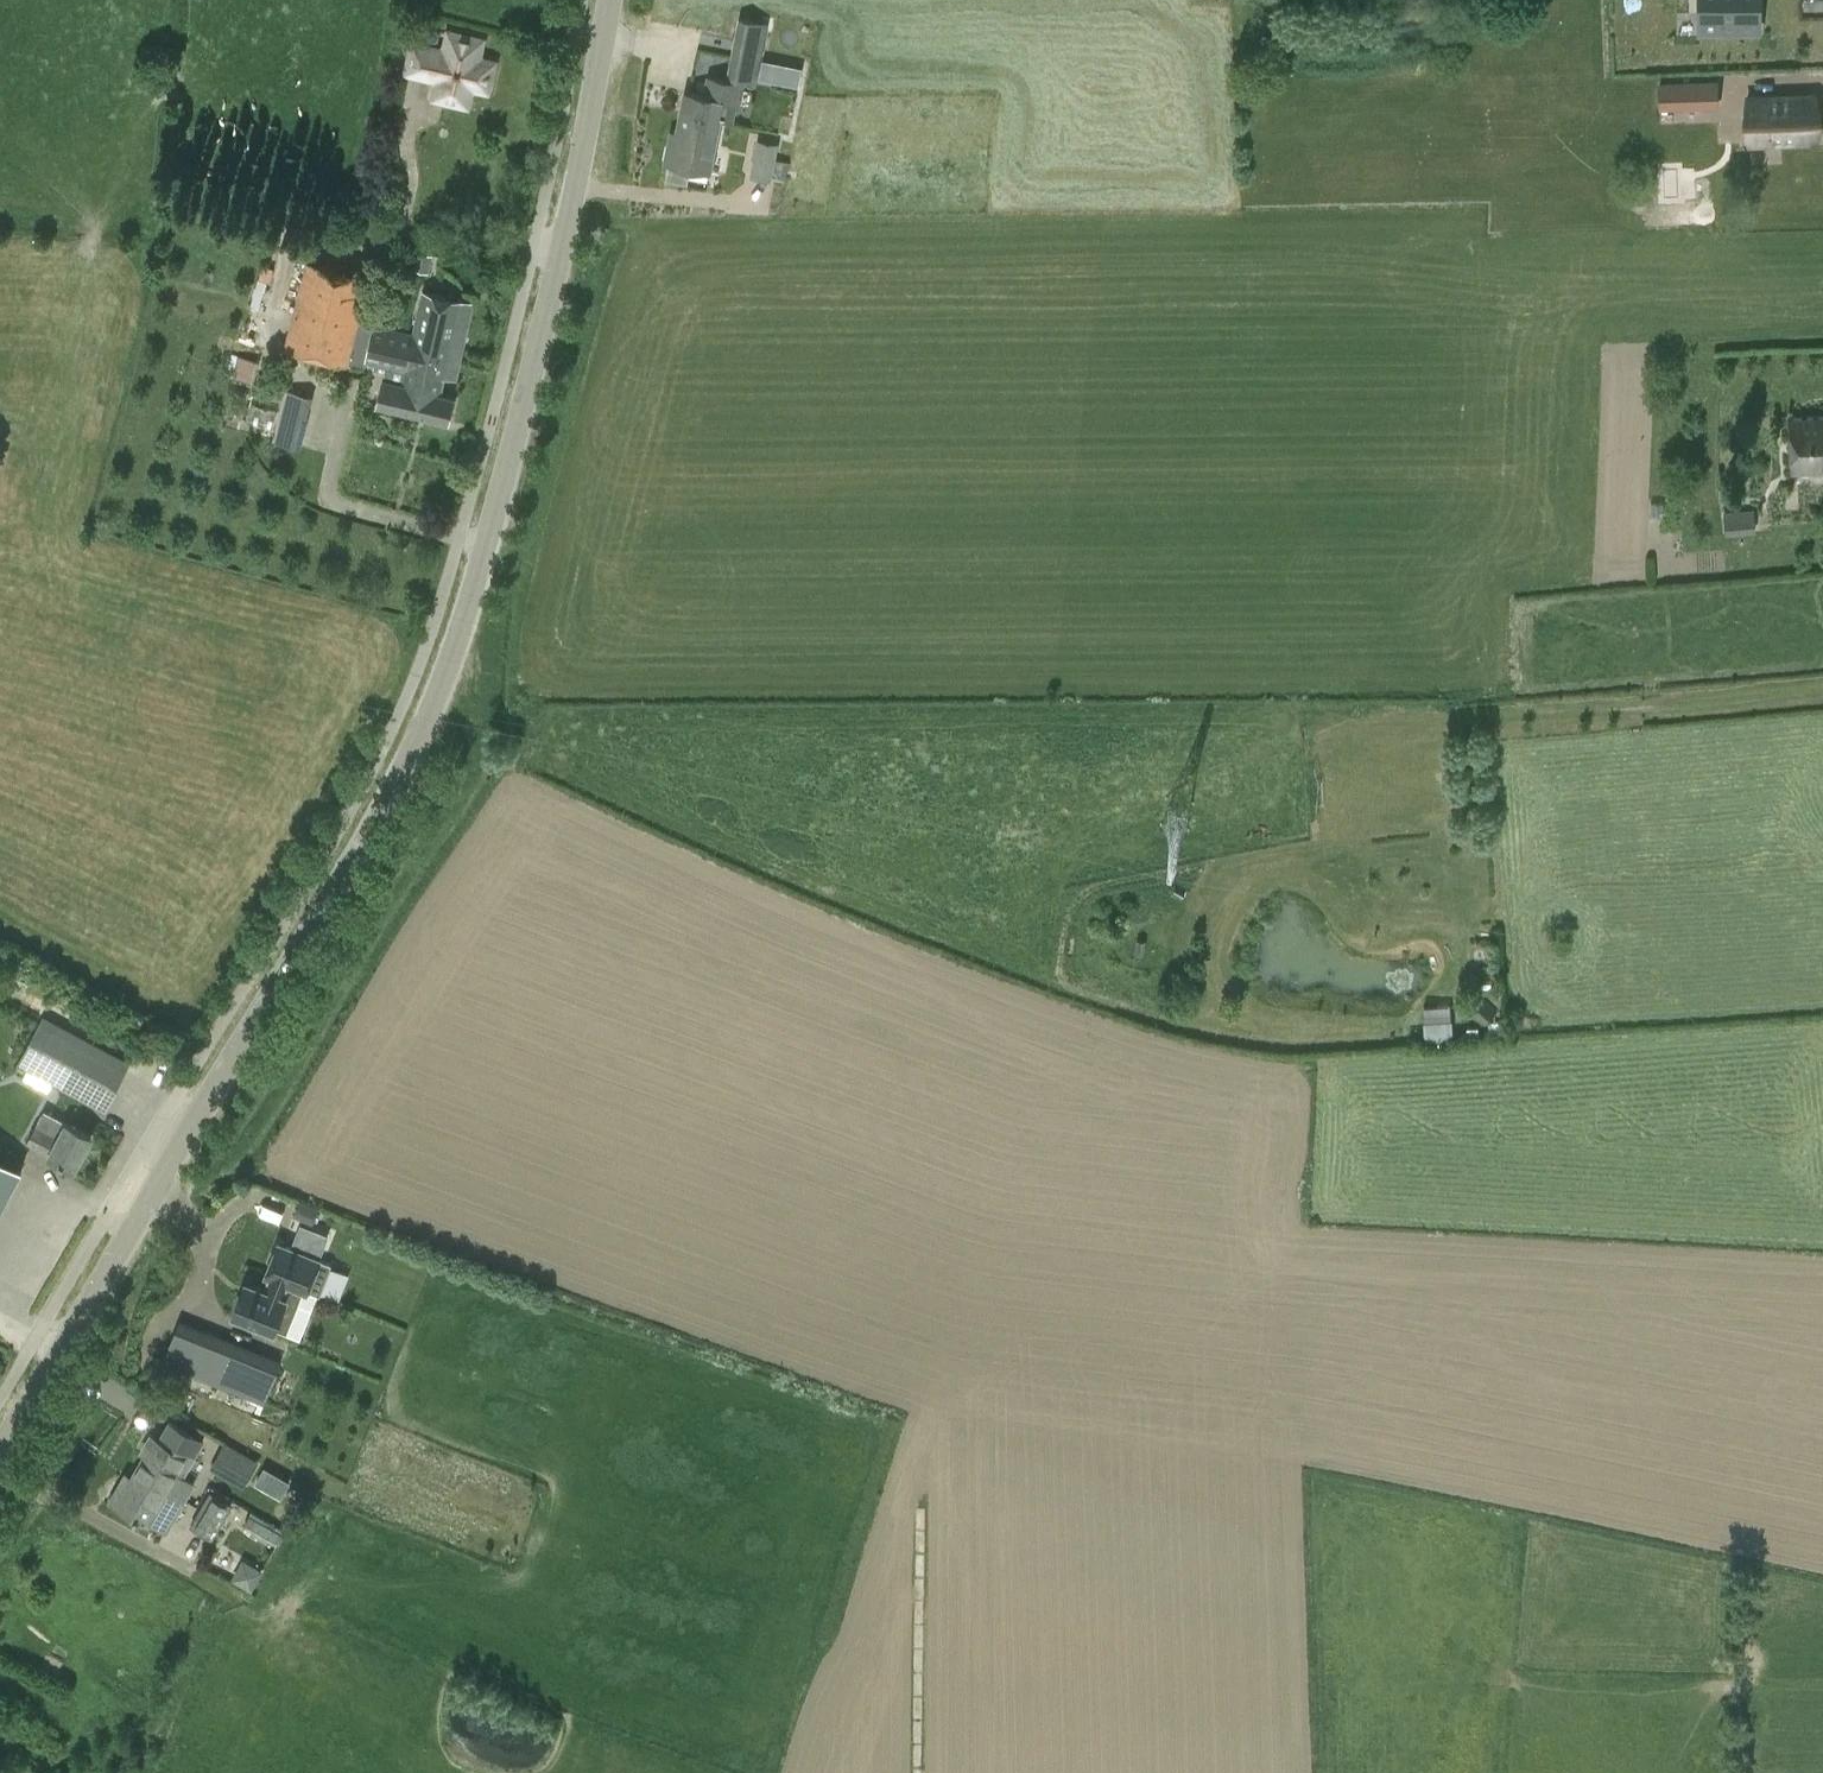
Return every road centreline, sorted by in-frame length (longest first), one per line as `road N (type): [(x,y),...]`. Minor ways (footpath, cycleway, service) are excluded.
road 1 (tertiary): [(0,1453),(366,851),(433,719),(484,569),(565,237),(611,0)]

